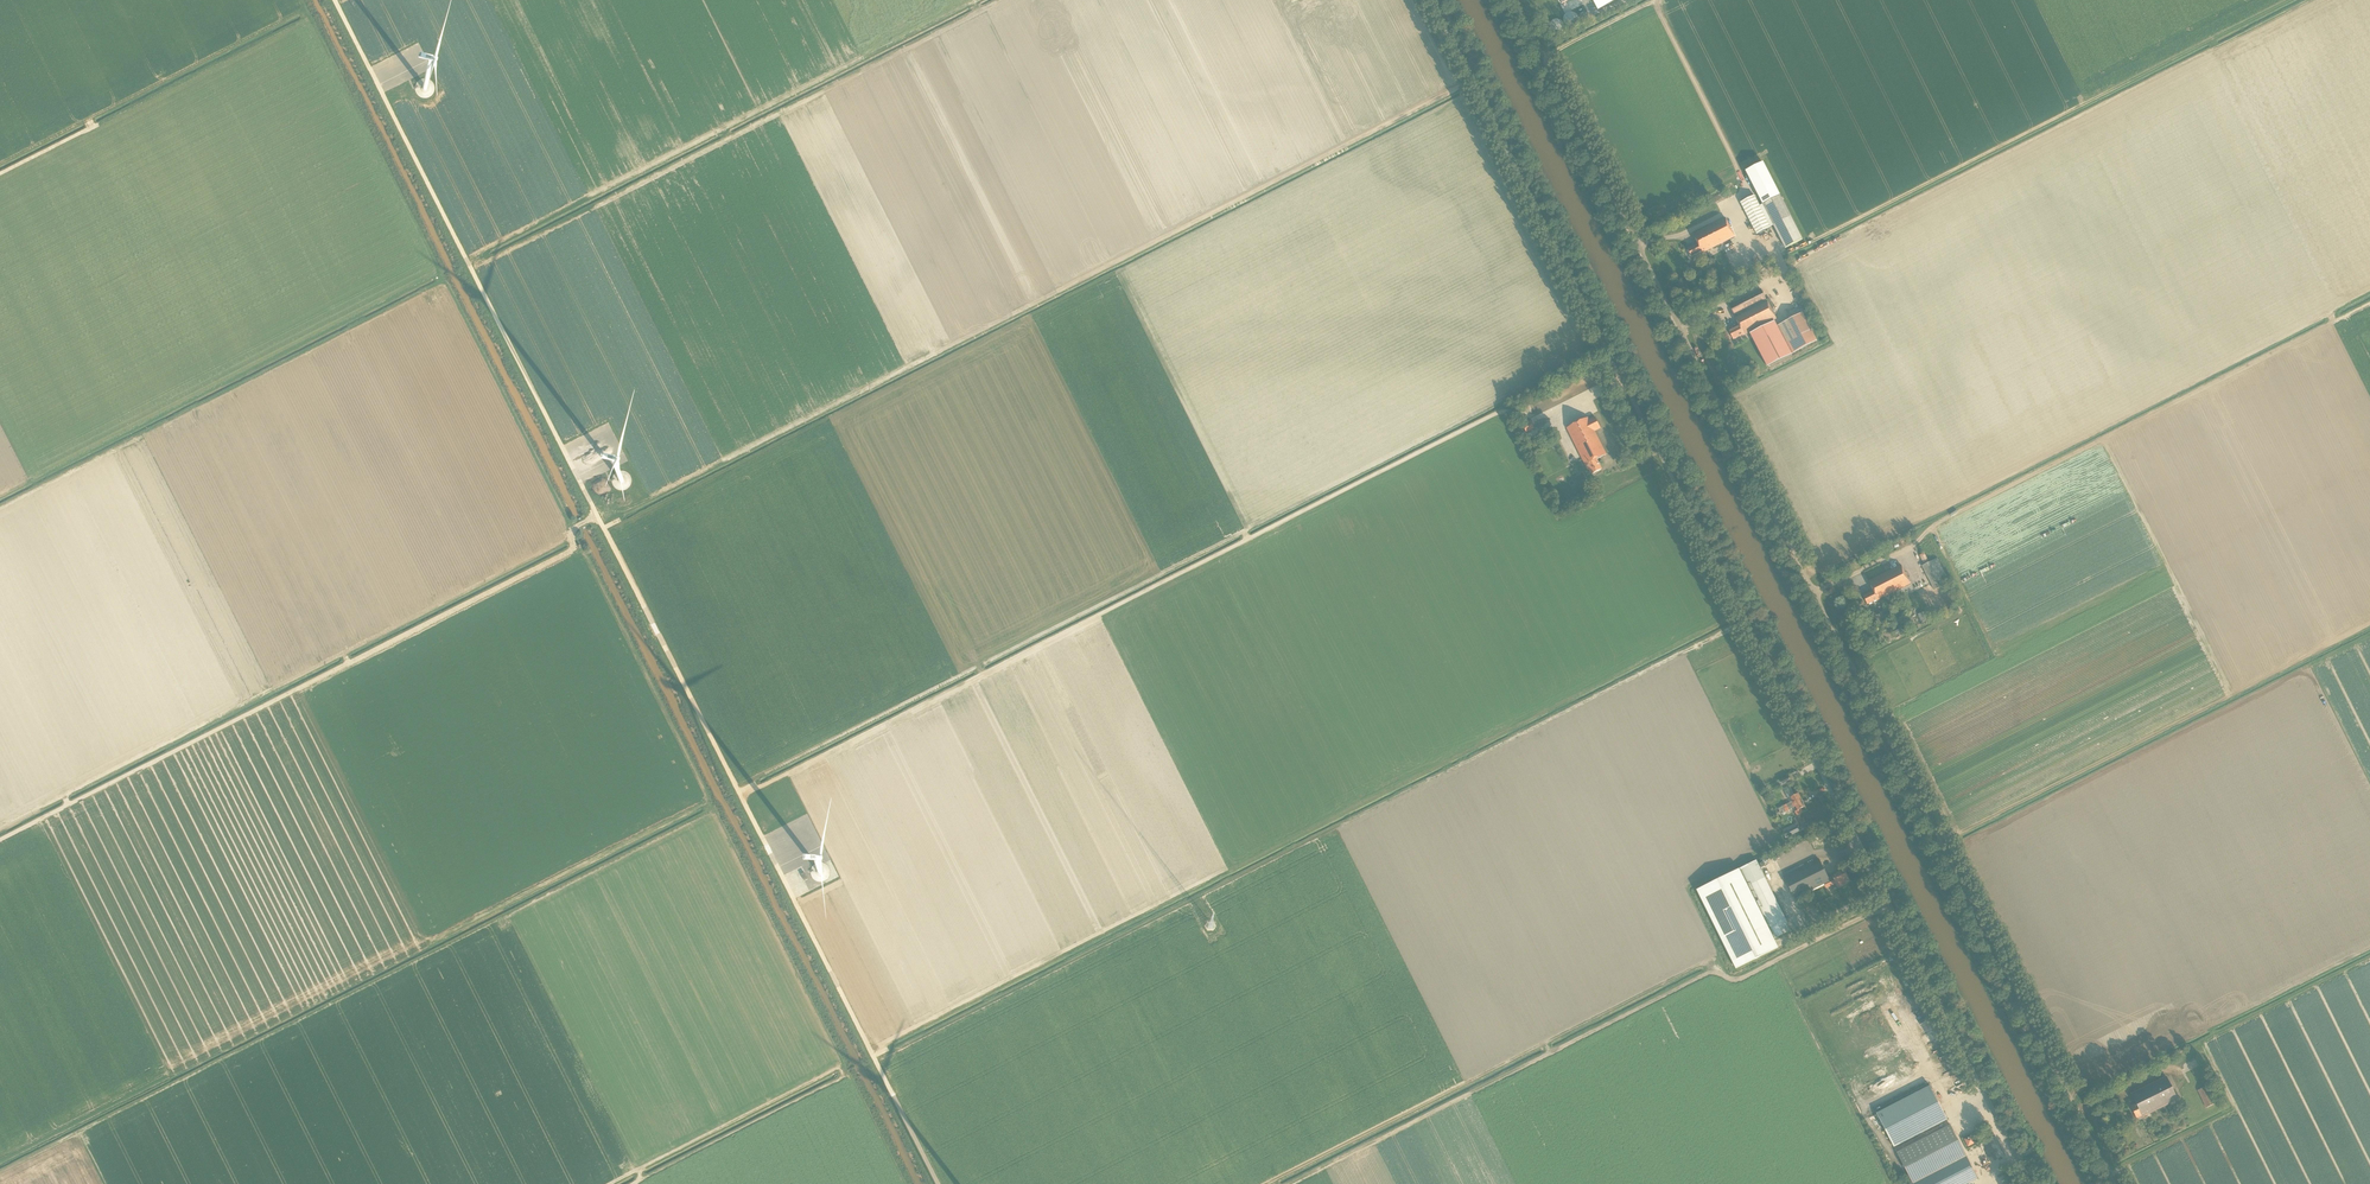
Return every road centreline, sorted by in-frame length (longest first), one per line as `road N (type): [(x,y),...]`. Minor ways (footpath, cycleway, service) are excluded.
road 1 (unclassified): [(2115,1183),(1515,0)]
road 2 (unclassified): [(2030,1183),(1431,0)]

